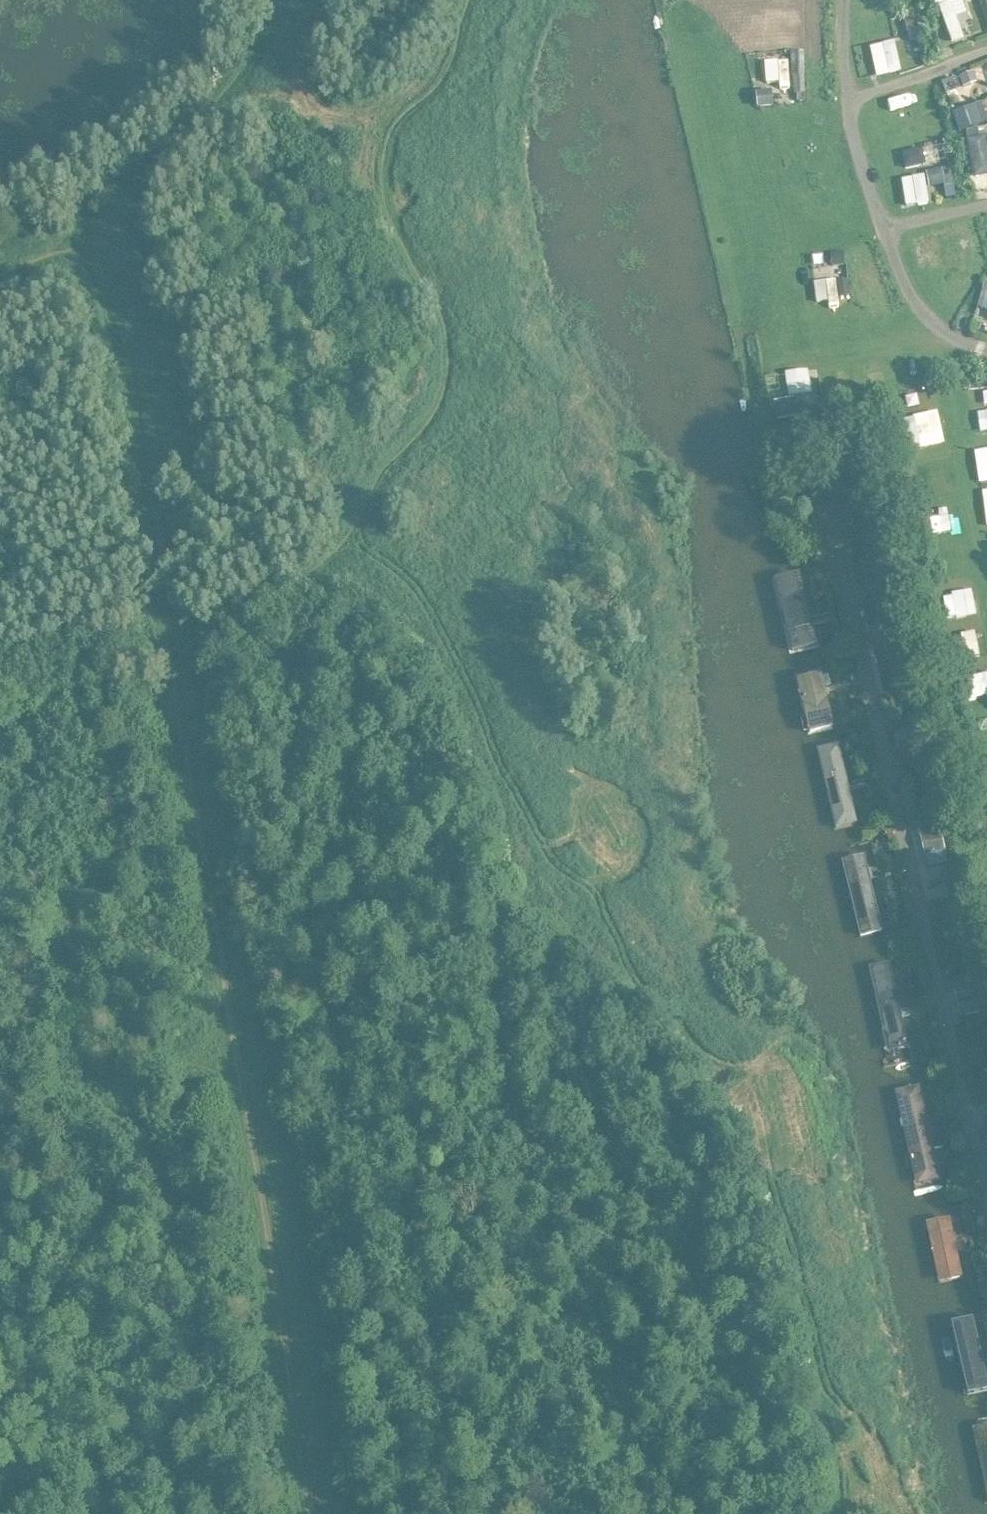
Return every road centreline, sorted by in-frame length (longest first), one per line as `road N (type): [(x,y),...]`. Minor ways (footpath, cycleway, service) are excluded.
road 1 (unclassified): [(986,1194),(827,512)]

